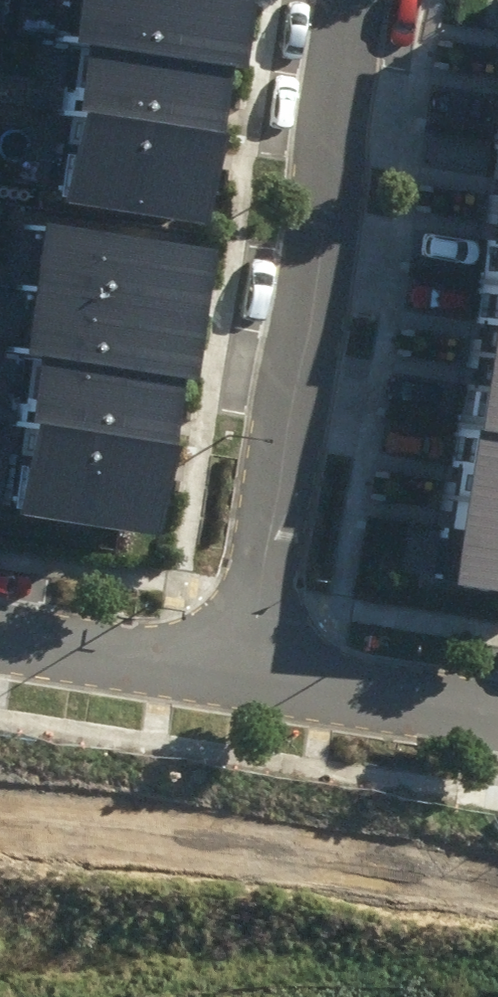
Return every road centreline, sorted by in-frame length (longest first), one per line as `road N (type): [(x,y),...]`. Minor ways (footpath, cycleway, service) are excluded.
road 1 (residential): [(354,0),(243,676)]
road 2 (residential): [(497,716),(243,676)]
road 3 (residential): [(243,676),(0,636)]

